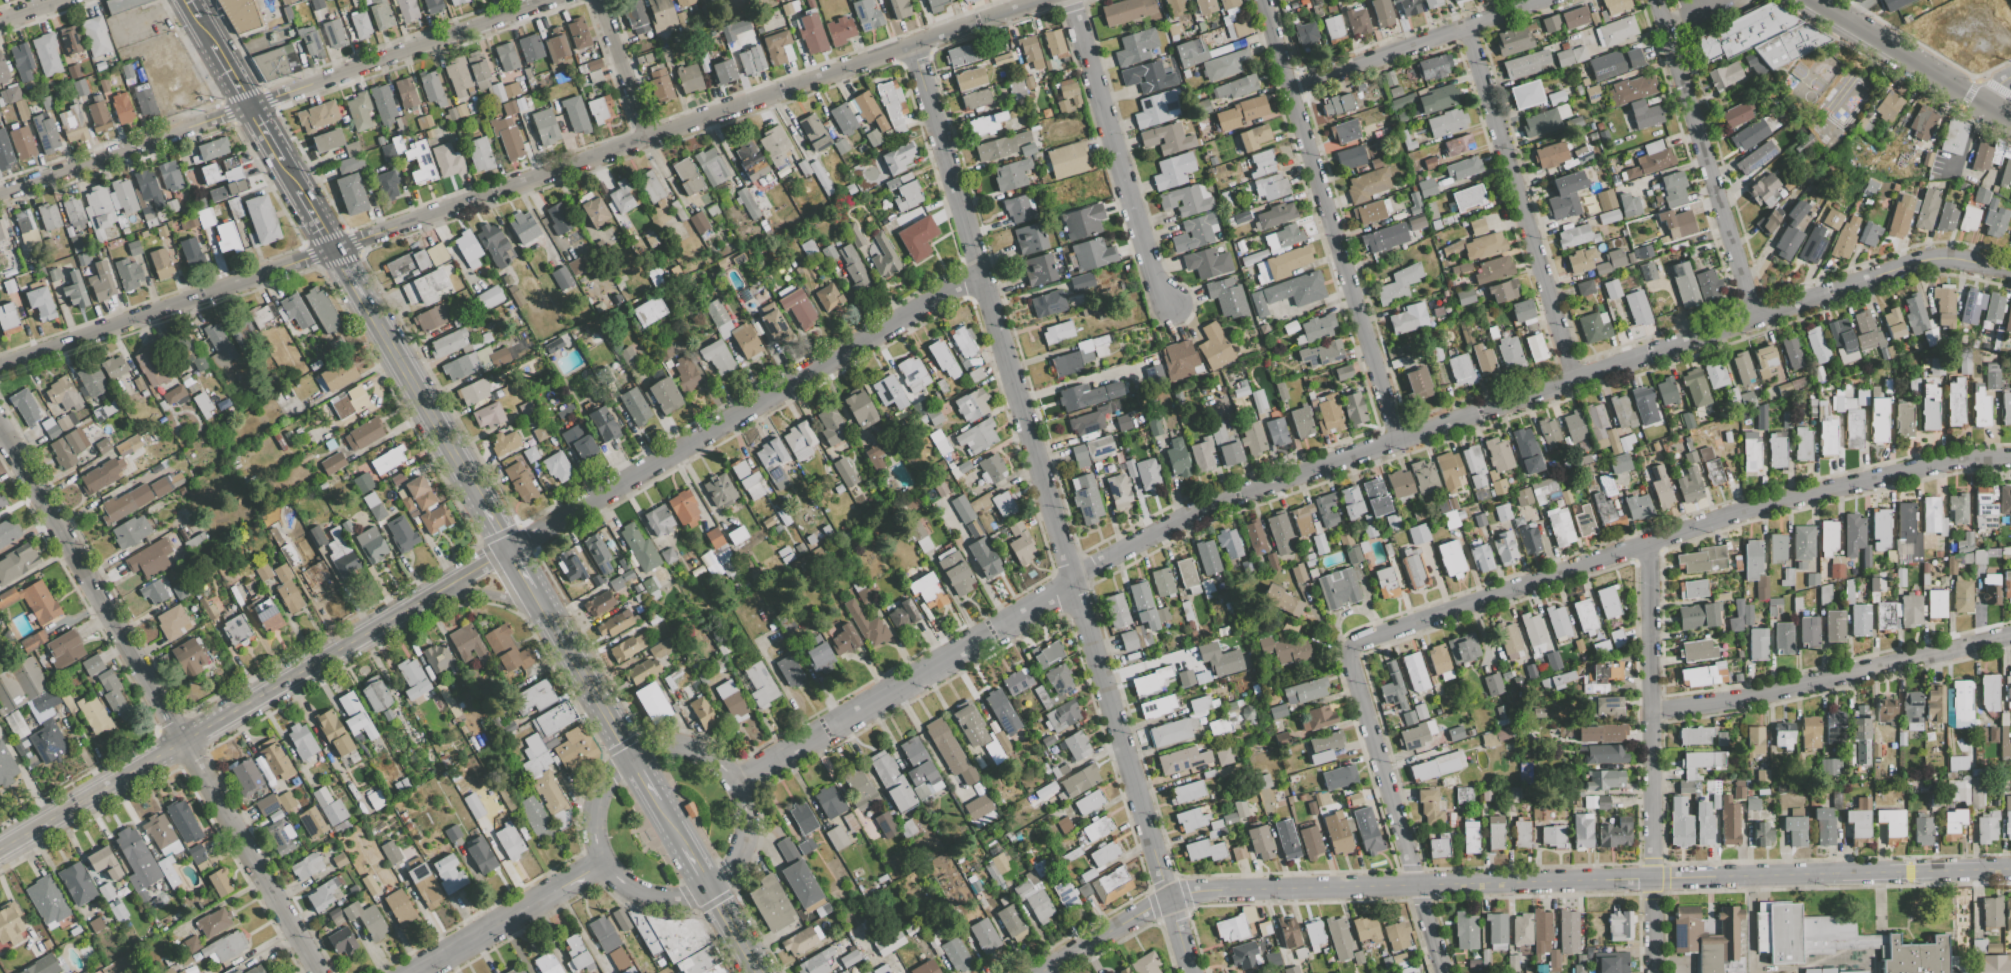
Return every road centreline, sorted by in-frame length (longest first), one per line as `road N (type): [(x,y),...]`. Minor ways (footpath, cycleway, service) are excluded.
road 1 (residential): [(0,370),(1049,0)]
road 2 (residential): [(1038,972),(1188,893),(2010,868)]
road 3 (residential): [(914,48),(1191,972)]
road 4 (residential): [(1074,579),(1204,507),(1572,374),(1873,278)]
road 5 (residential): [(1352,645),(1786,495),(1958,457),(2010,457)]
road 6 (residential): [(0,427),(319,972)]
road 7 (residential): [(0,853),(509,549)]
road 8 (residential): [(0,196),(551,0)]
road 9 (residential): [(509,549),(983,277)]
road 10 (residential): [(710,889),(743,850),(748,815),(737,783),(714,758),(682,746),(634,755),(597,801),(603,860),(615,877),(651,897),(683,899),(710,889)]
road 11 (residential): [(1263,0),(1394,440)]
road 12 (residential): [(1648,547),(1654,972)]
road 13 (residential): [(737,783),(1074,579)]
road 14 (residential): [(1656,710),(2010,636)]
road 15 (residential): [(1469,29),(1572,374)]
road 16 (residential): [(1352,645),(1443,972)]
road 17 (residential): [(1656,0),(1756,314)]
road 18 (residential): [(1068,0),(1160,302)]
road 19 (residential): [(1288,85),(1548,0)]
road 20 (secondary): [(480,501),(362,299)]
road 21 (residential): [(413,972),(560,886)]
road 22 (secondary): [(634,755),(546,612)]
road 23 (residential): [(597,0),(650,138)]
road 24 (residential): [(1873,278),(1954,259),(2010,270)]

